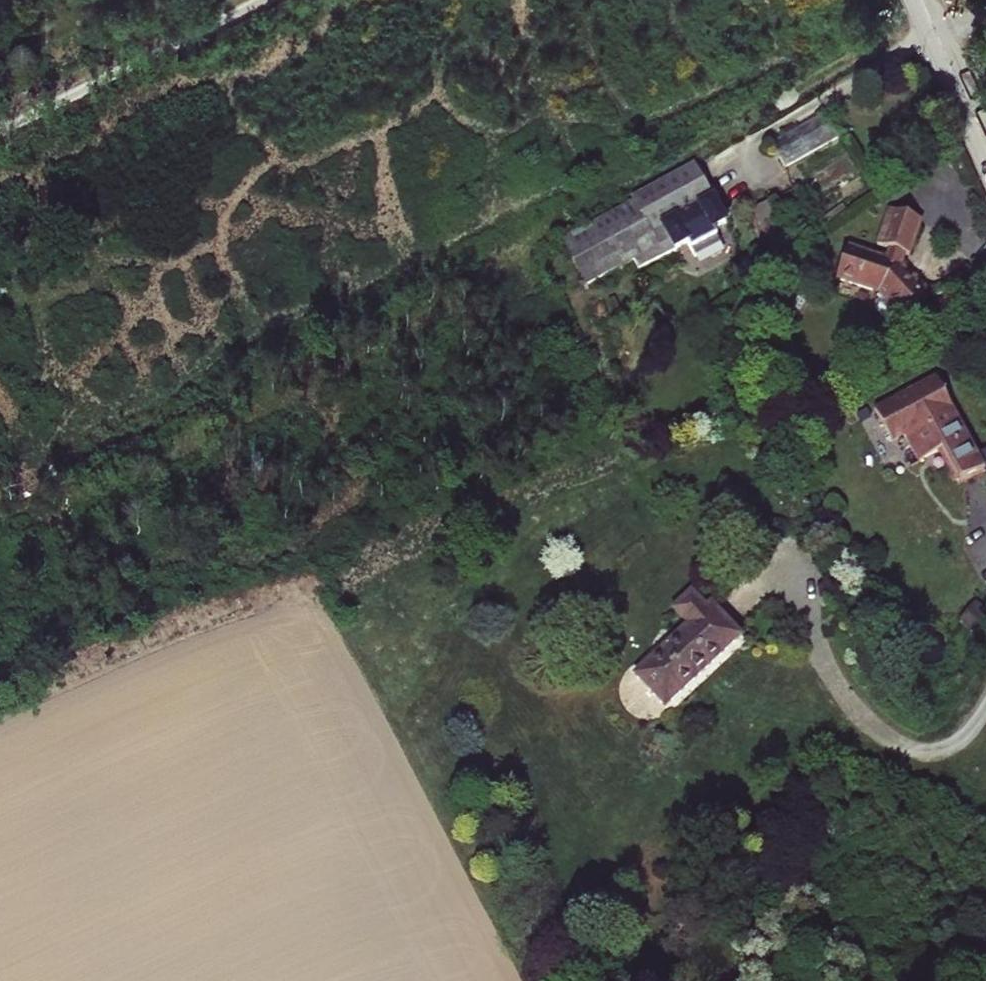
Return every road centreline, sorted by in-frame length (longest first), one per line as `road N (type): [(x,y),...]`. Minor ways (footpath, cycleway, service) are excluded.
road 1 (secondary): [(985,145),(921,0)]

